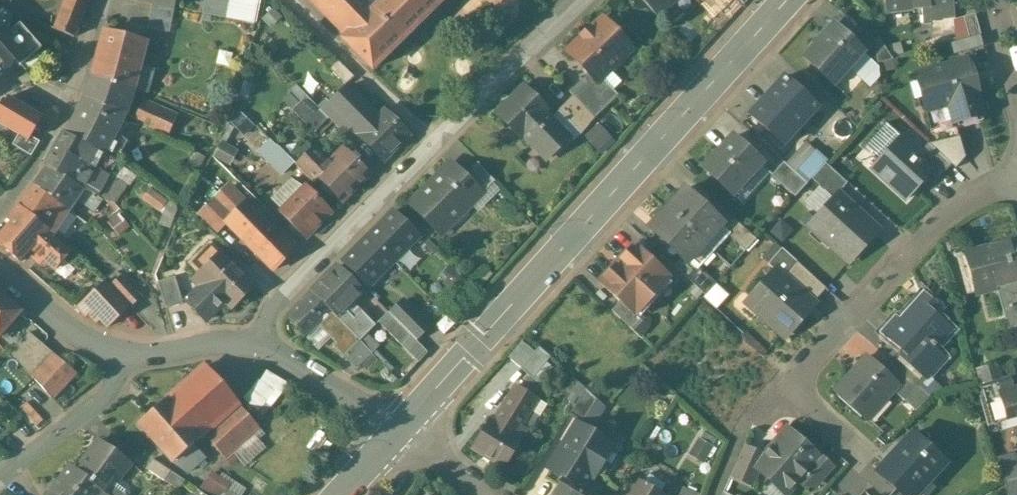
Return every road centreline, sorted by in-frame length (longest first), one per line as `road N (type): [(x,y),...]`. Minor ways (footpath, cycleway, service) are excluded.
road 1 (secondary): [(396,432),(787,0)]
road 2 (residential): [(258,346),(274,305),(579,0)]
road 3 (residential): [(1016,182),(936,226),(791,386),(868,452)]
road 4 (residential): [(122,354),(113,387),(0,480)]
road 5 (residential): [(258,346),(396,432)]
road 6 (residential): [(0,271),(54,316),(122,354)]
road 7 (residential): [(122,354),(258,346)]
road 8 (residential): [(71,102),(0,204)]
road 9 (residential): [(498,494),(396,432)]

